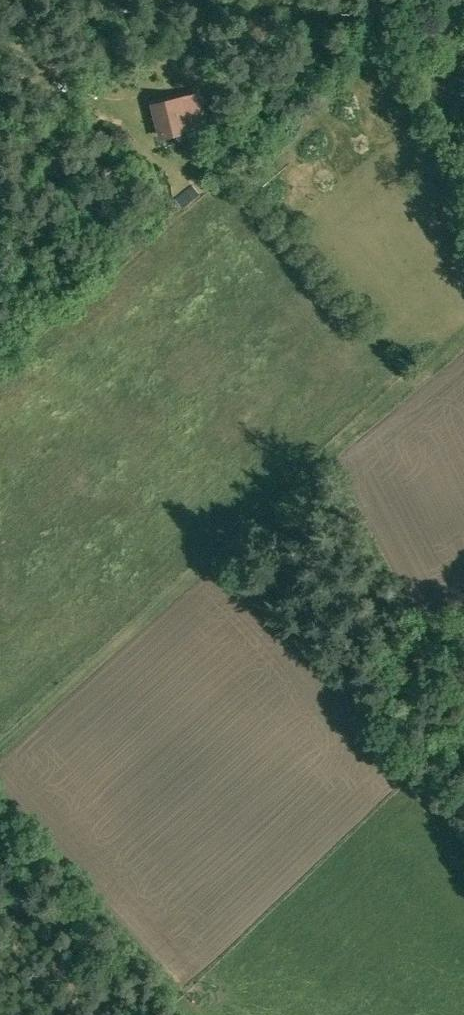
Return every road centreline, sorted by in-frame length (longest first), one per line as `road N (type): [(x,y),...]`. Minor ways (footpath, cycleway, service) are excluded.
road 1 (track): [(221,547),(463,334)]
road 2 (track): [(0,741),(221,547)]
road 3 (track): [(59,876),(162,968),(171,989),(154,1014)]
road 4 (track): [(82,942),(59,876),(0,800)]
road 5 (track): [(0,5),(98,85)]

